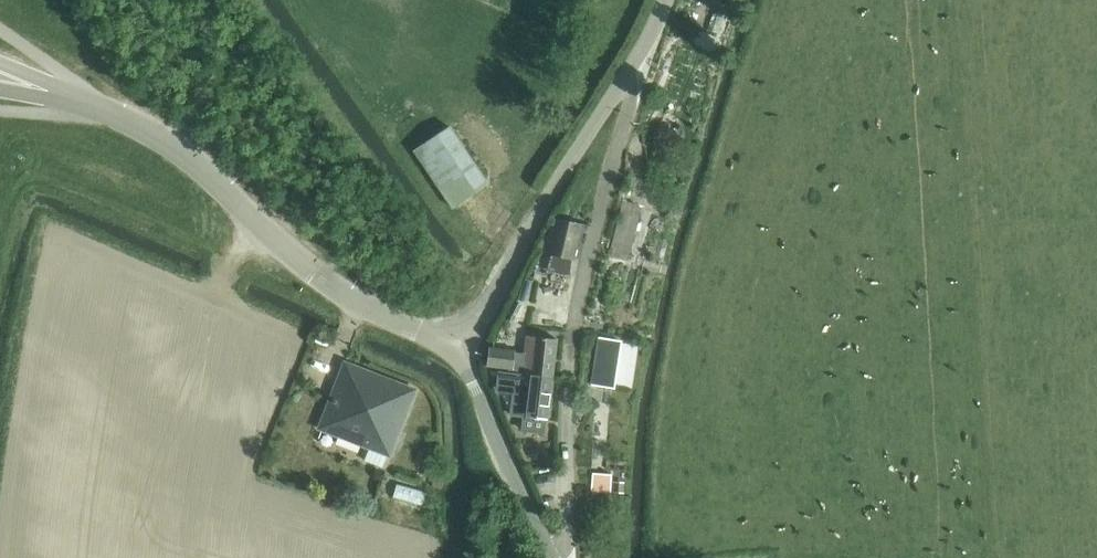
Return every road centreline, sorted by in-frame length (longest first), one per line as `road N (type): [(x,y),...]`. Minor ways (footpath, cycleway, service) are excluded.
road 1 (unclassified): [(457,344),(354,302),(174,147),(81,102)]
road 2 (unclassified): [(646,50),(547,198),(481,318),(457,344)]
road 3 (unclassified): [(457,344),(552,557)]

